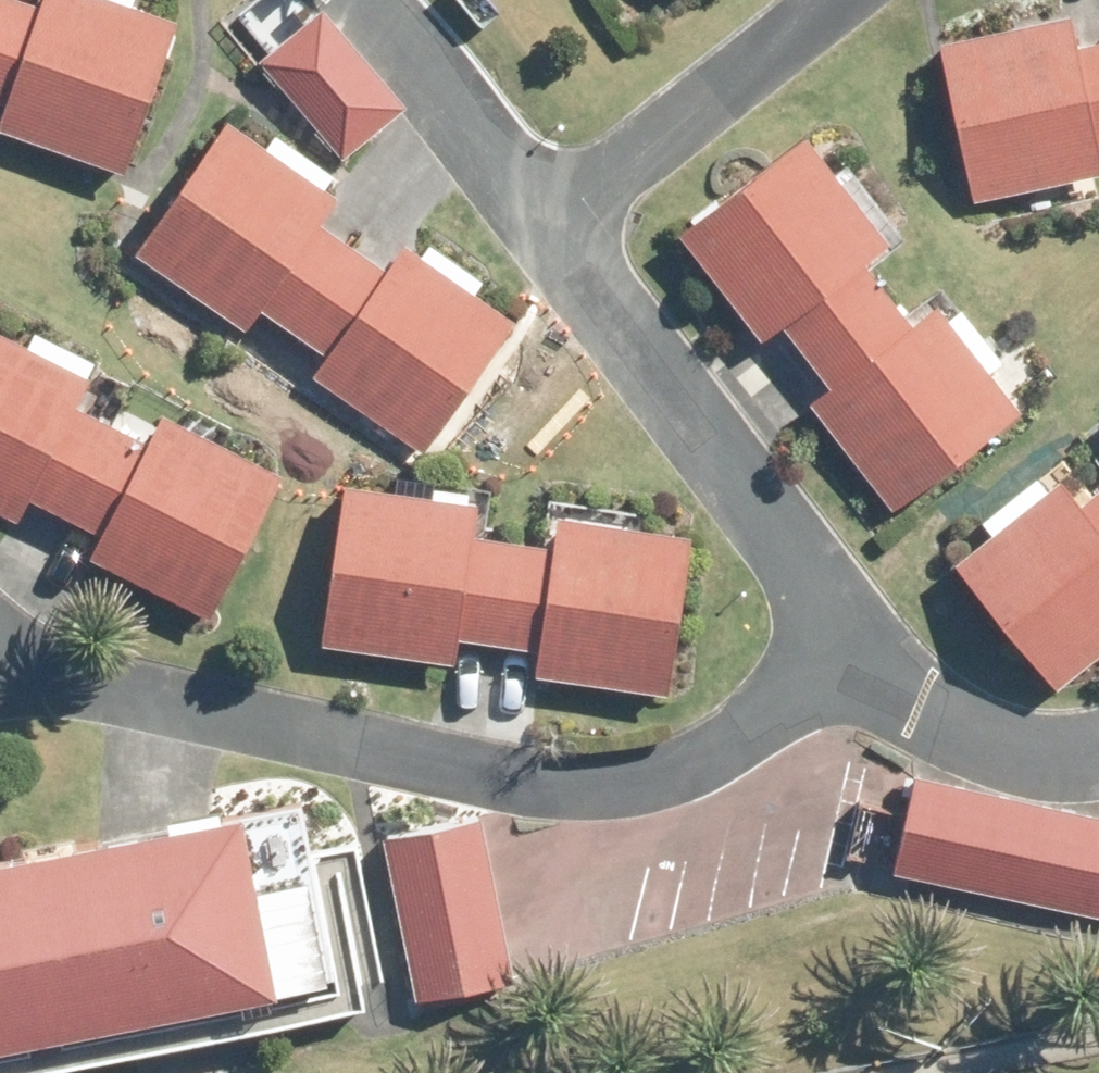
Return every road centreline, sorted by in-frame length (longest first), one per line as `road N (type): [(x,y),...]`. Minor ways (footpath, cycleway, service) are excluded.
road 1 (residential): [(0,659),(589,792),(651,780),(797,699),(859,628)]
road 2 (residential): [(859,628),(553,227)]
road 3 (residential): [(840,0),(553,227)]
road 4 (residential): [(553,227),(414,48),(366,0)]
road 5 (residential): [(1098,752),(1013,752),(917,702),(859,628)]

